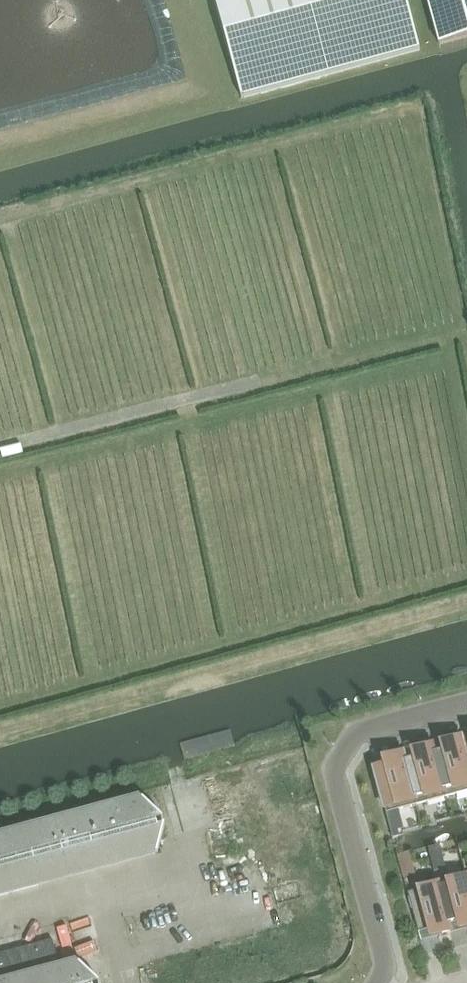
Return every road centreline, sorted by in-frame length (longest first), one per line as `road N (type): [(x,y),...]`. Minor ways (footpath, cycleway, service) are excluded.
road 1 (residential): [(383,982),(389,962),(338,779),(343,754),(362,736),(466,706)]

